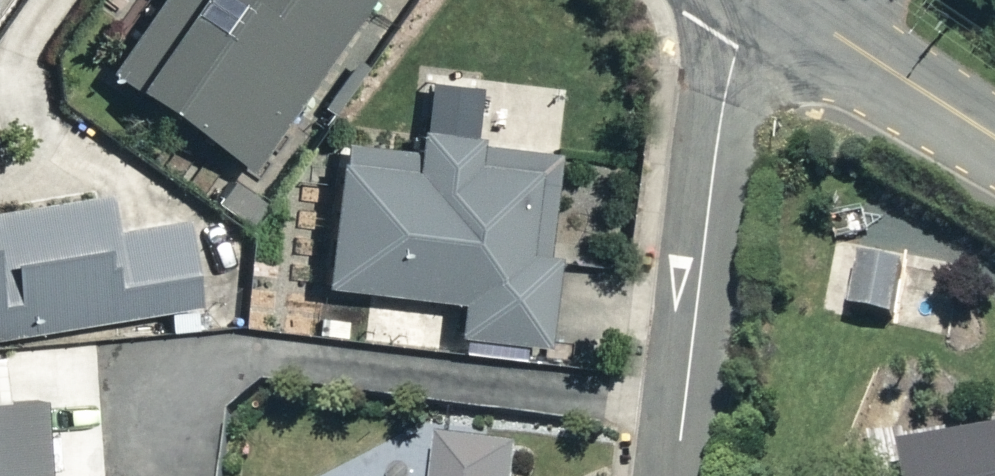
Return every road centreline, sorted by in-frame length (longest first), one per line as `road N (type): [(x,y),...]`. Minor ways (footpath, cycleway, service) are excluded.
road 1 (residential): [(676,475),(731,68),(758,0)]
road 2 (residential): [(994,136),(786,0)]

